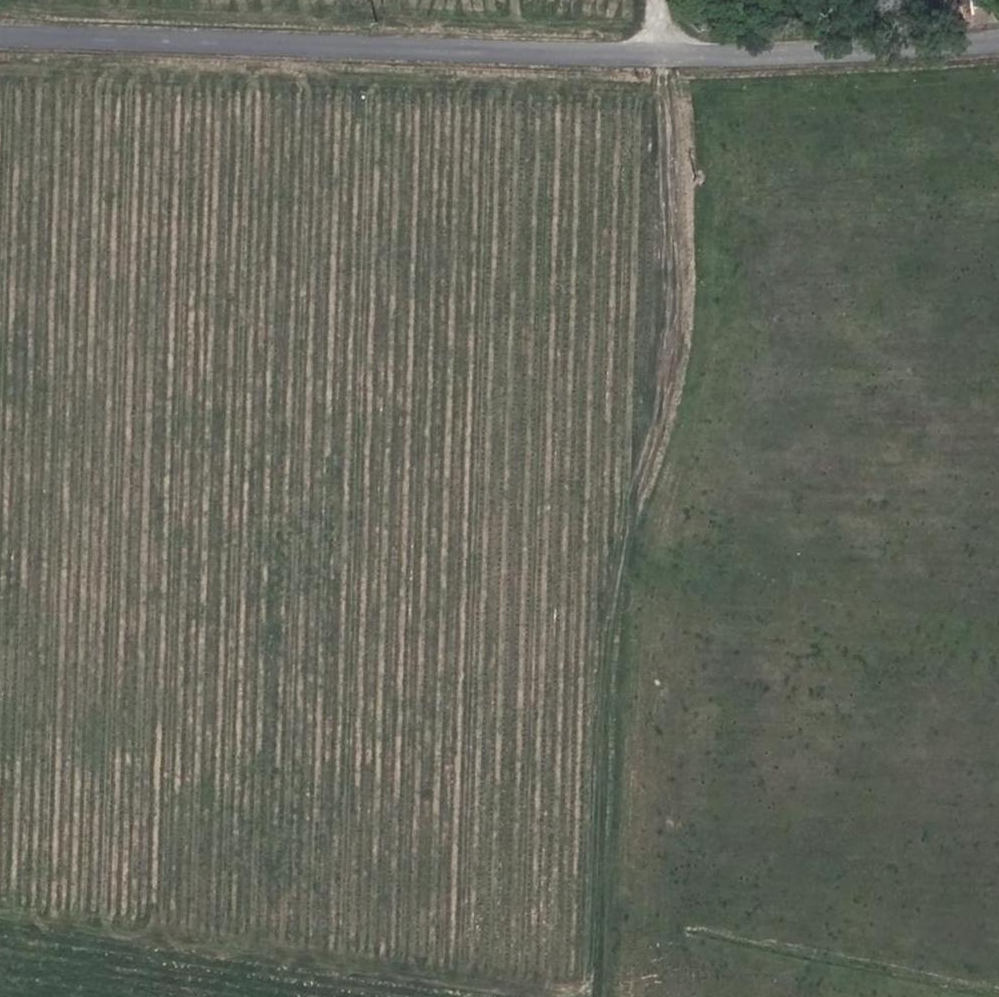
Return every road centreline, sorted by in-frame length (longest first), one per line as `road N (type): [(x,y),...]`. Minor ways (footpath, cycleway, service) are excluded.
road 1 (tertiary): [(998,45),(792,57),(581,54),(0,30)]

